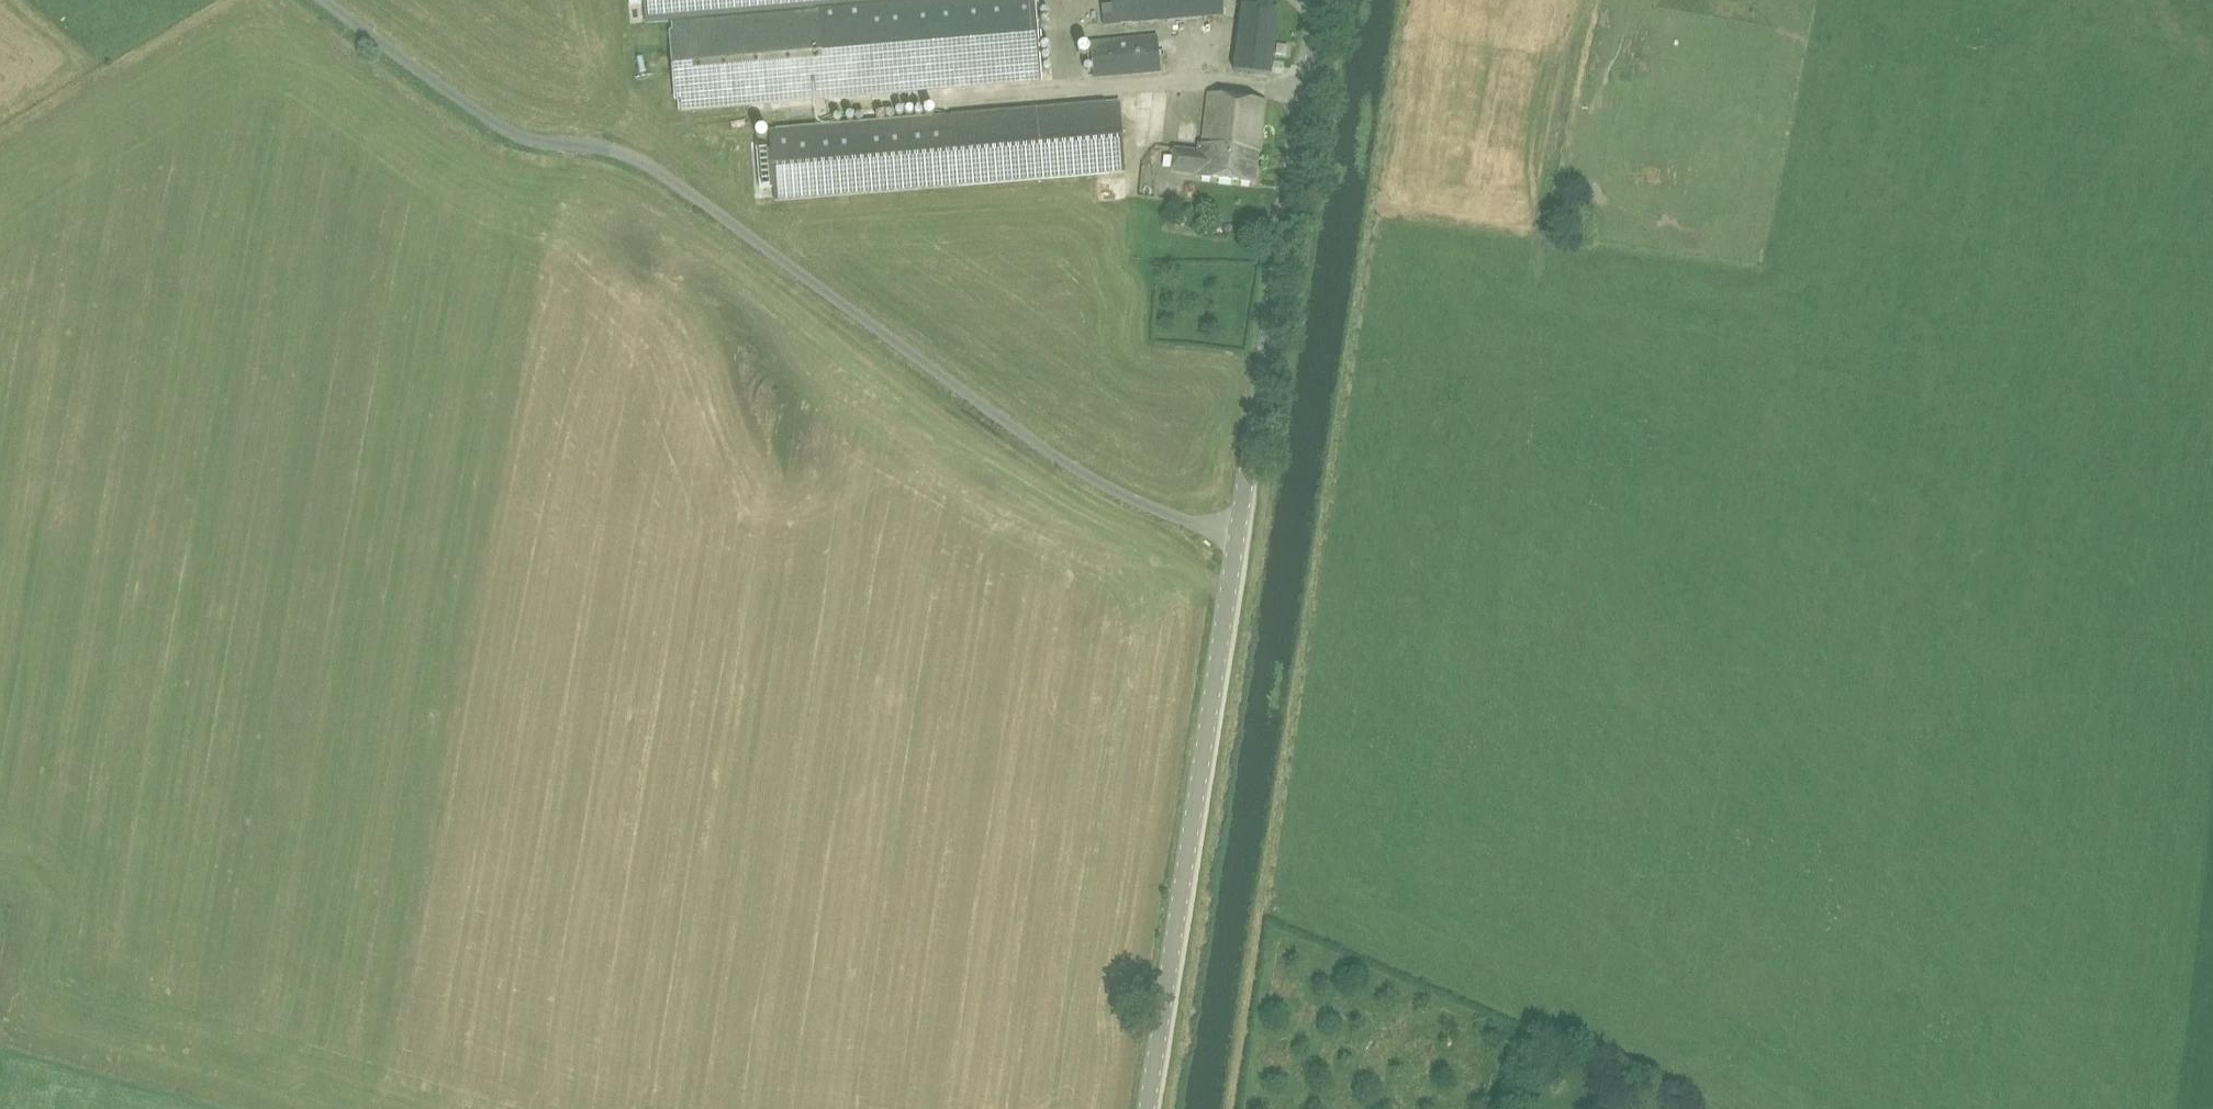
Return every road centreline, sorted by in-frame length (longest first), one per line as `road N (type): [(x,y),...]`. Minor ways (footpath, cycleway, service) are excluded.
road 1 (tertiary): [(1149,1108),(1325,0)]

